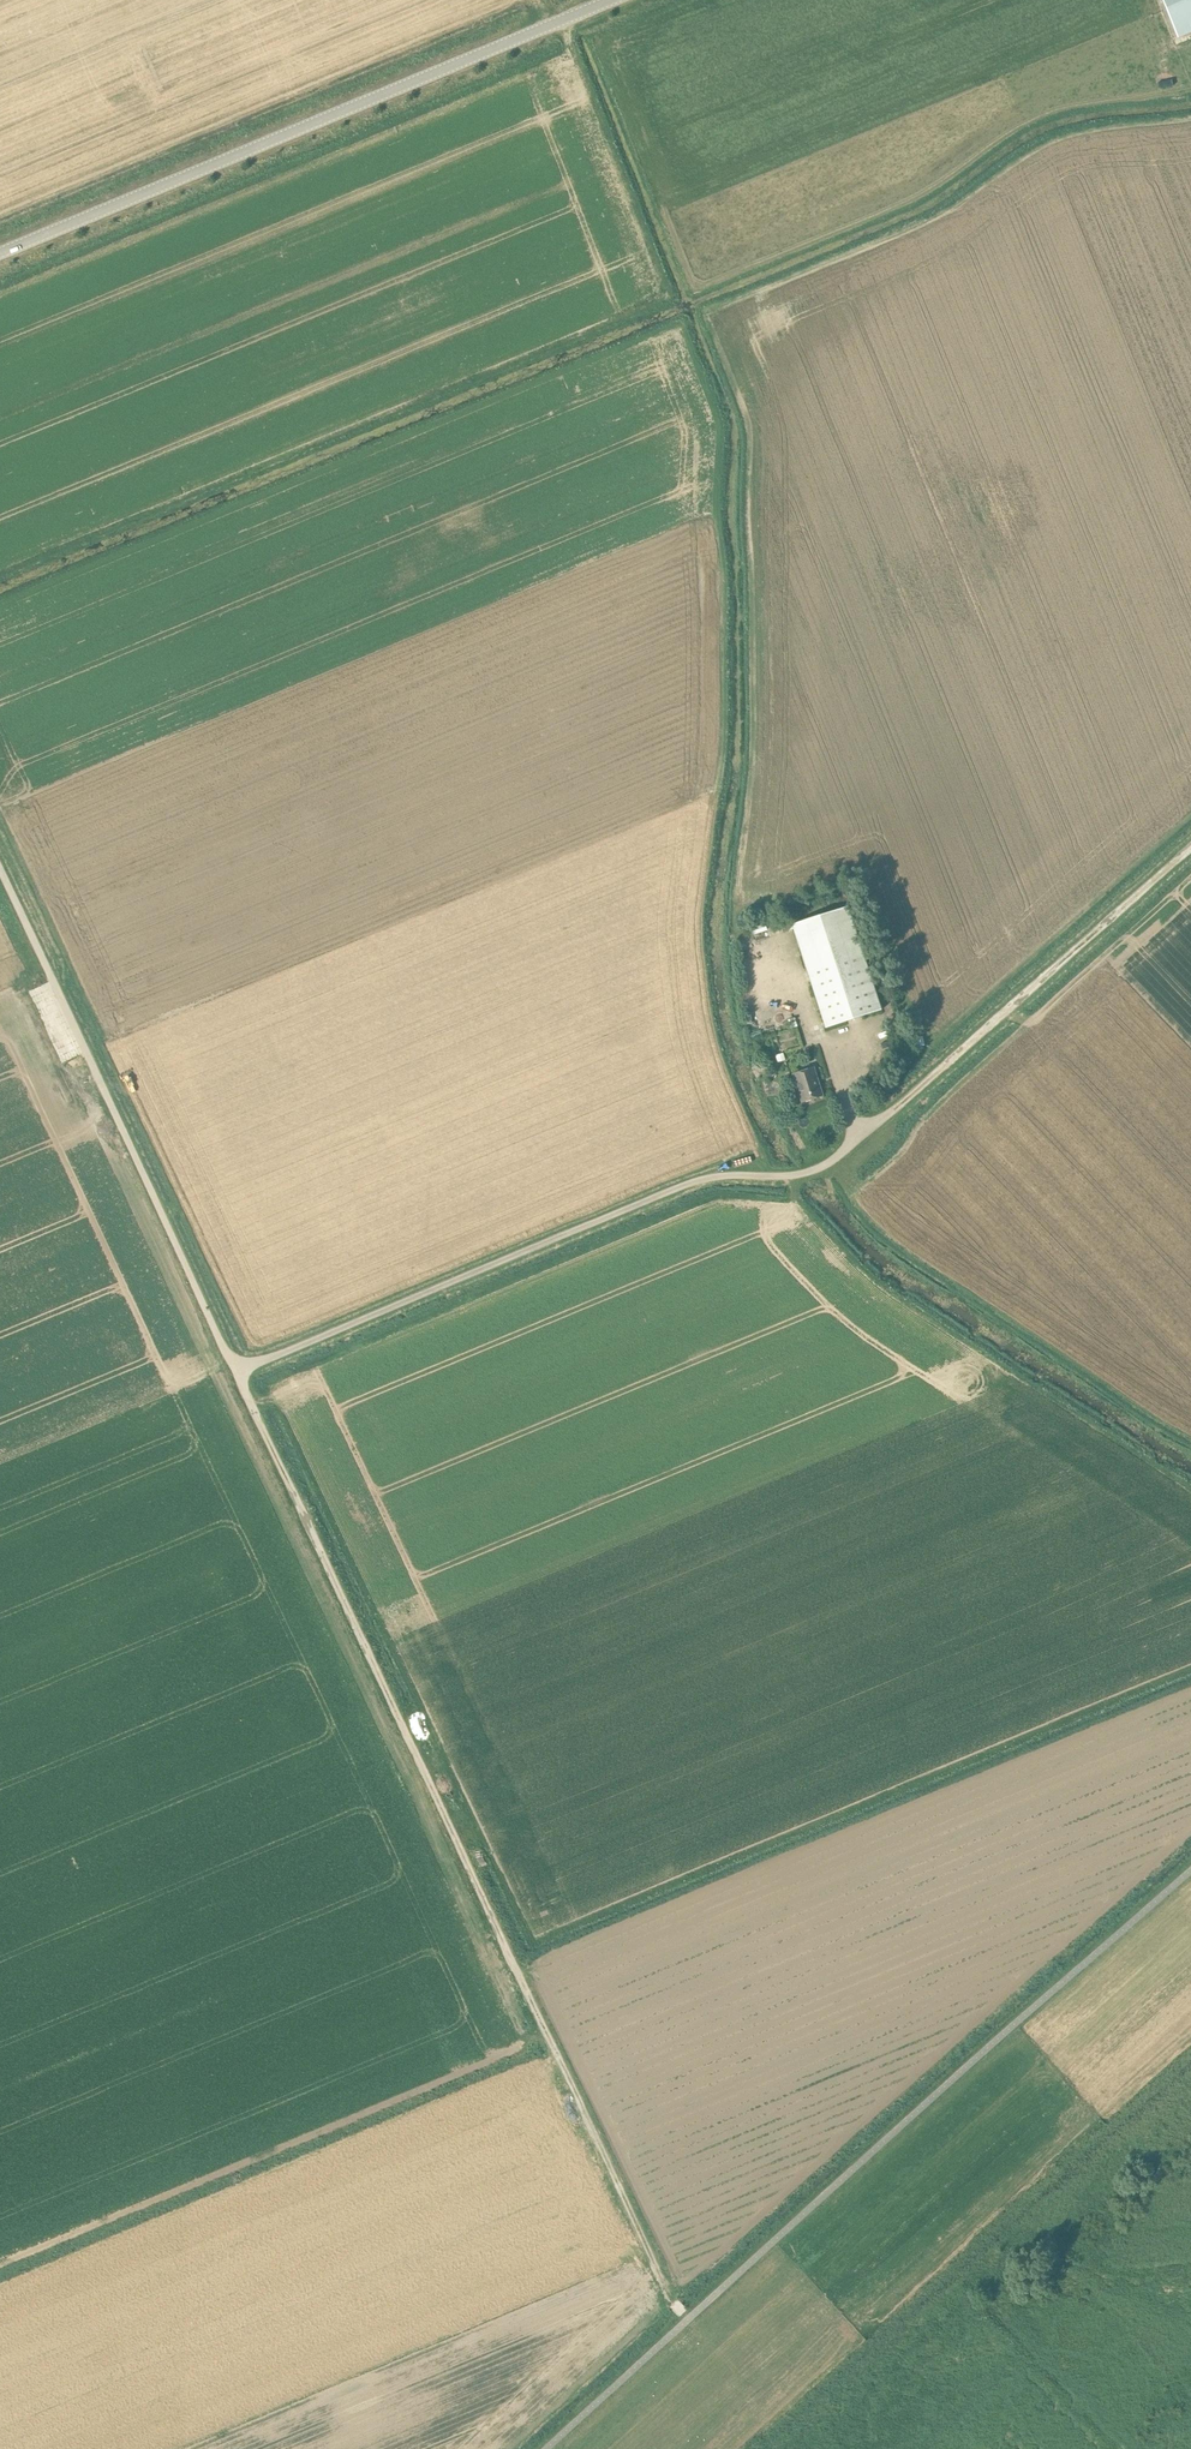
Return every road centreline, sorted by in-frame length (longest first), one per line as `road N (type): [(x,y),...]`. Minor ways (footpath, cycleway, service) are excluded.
road 1 (track): [(686,2321),(248,1399)]
road 2 (unclassified): [(236,1371),(691,1183),(810,1172),(894,1111)]
road 3 (unclassified): [(614,0),(0,255)]
road 4 (unclassified): [(236,1371),(0,873)]
road 5 (track): [(894,1111),(1190,847)]

